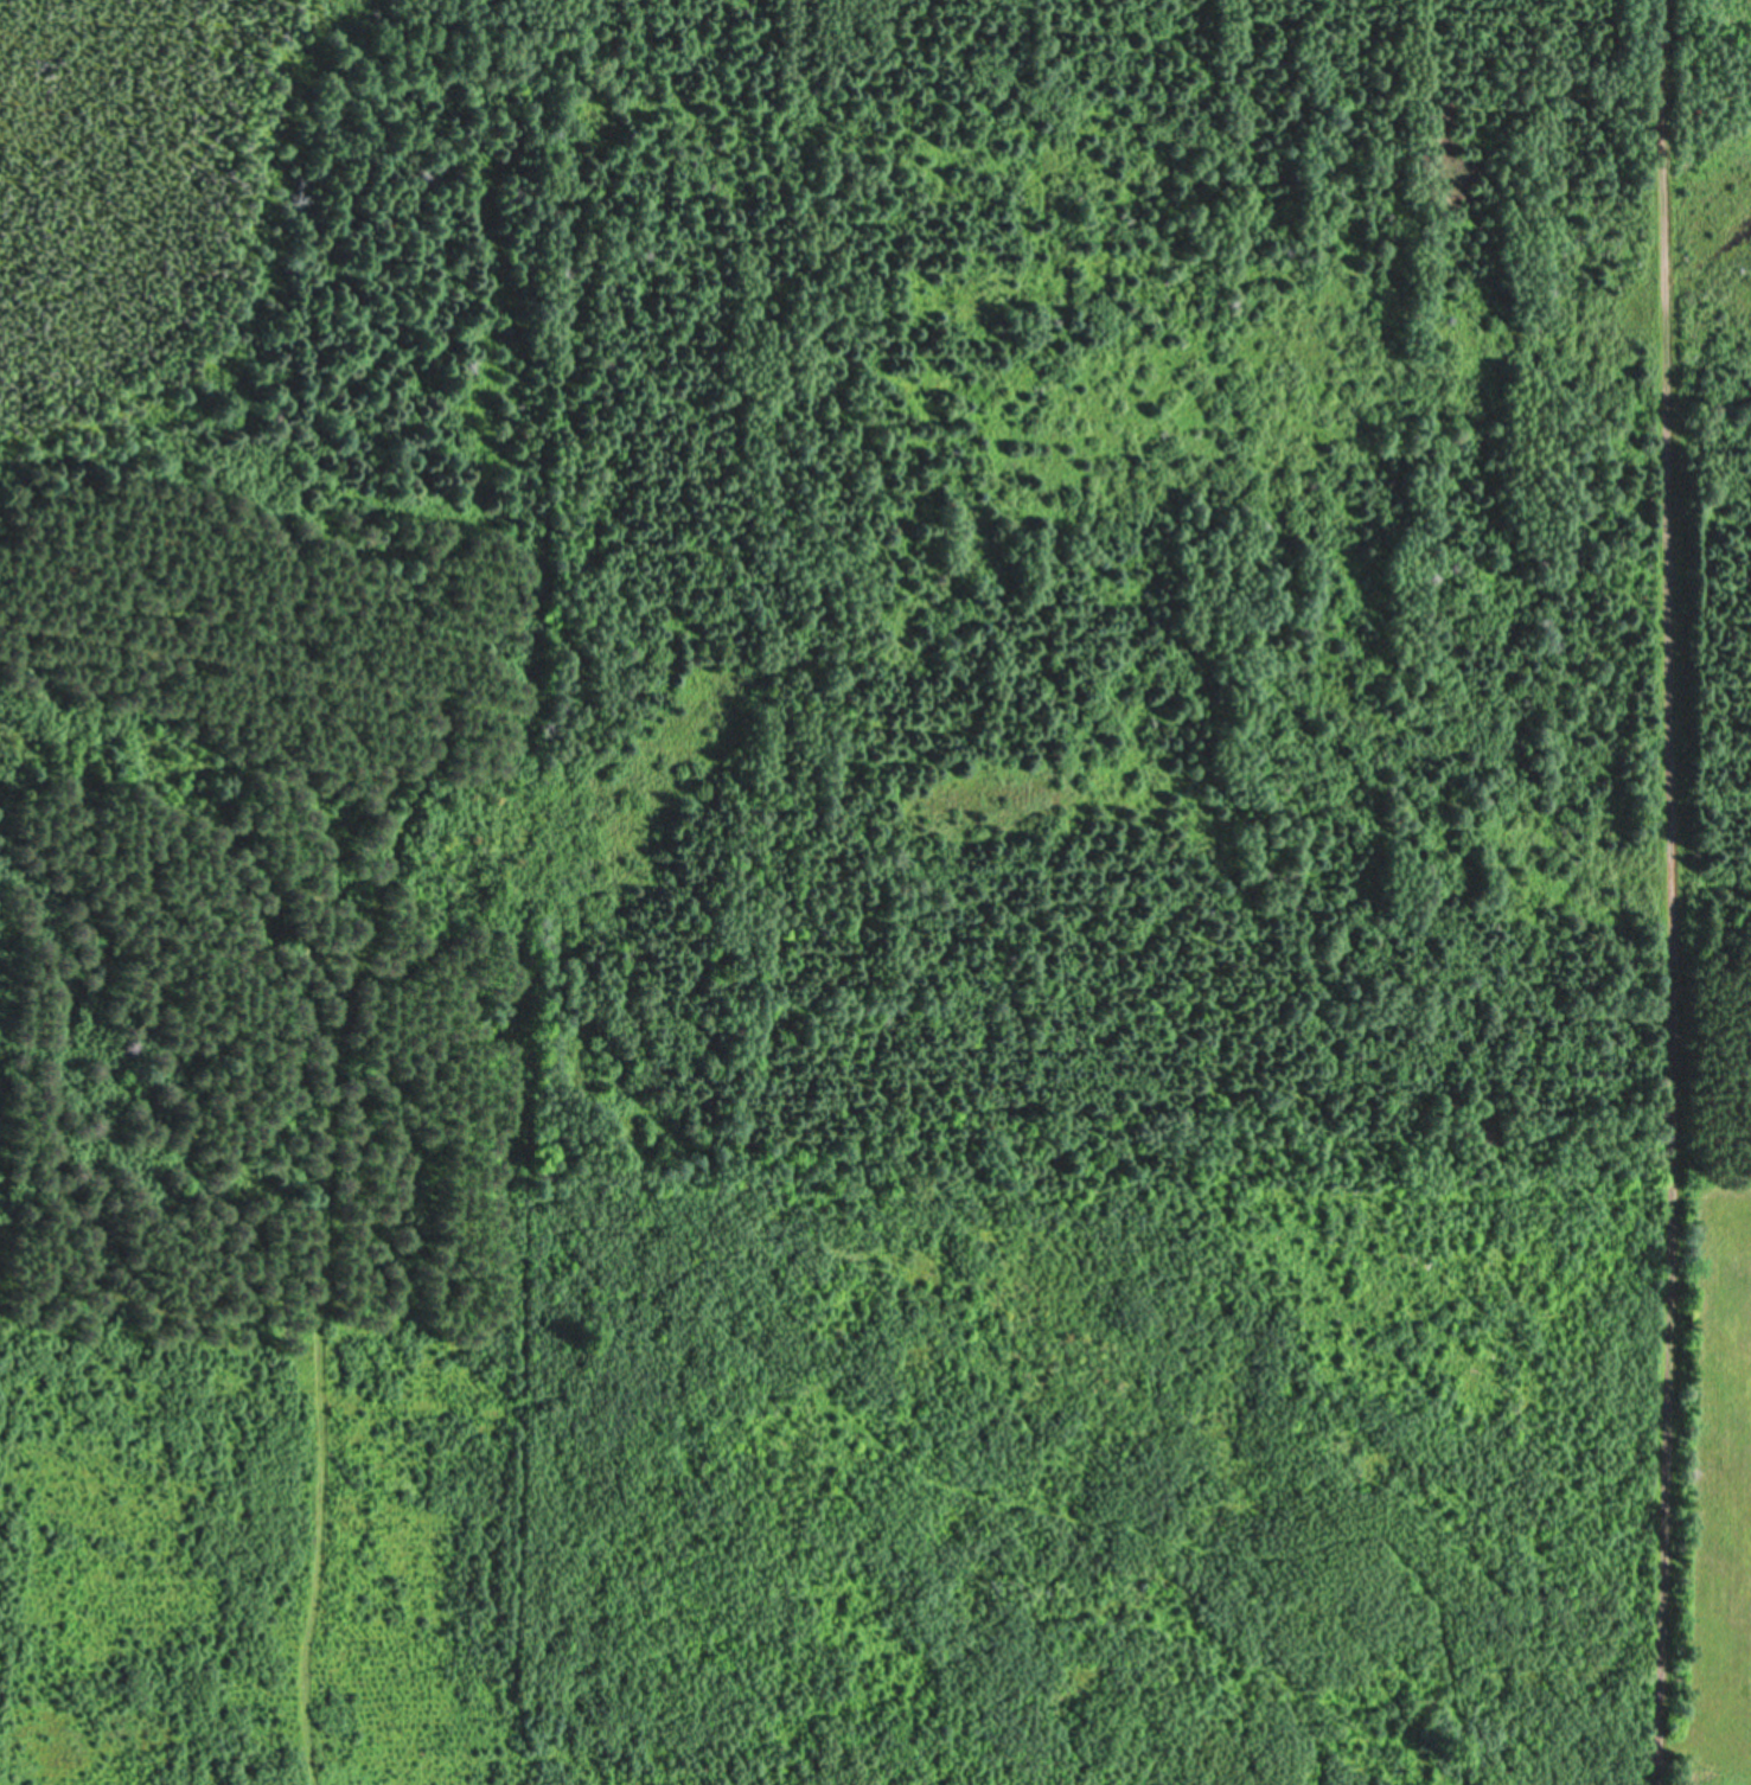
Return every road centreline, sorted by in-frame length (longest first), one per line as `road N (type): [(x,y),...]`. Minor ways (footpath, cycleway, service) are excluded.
road 1 (residential): [(1654,1784),(1697,0)]

